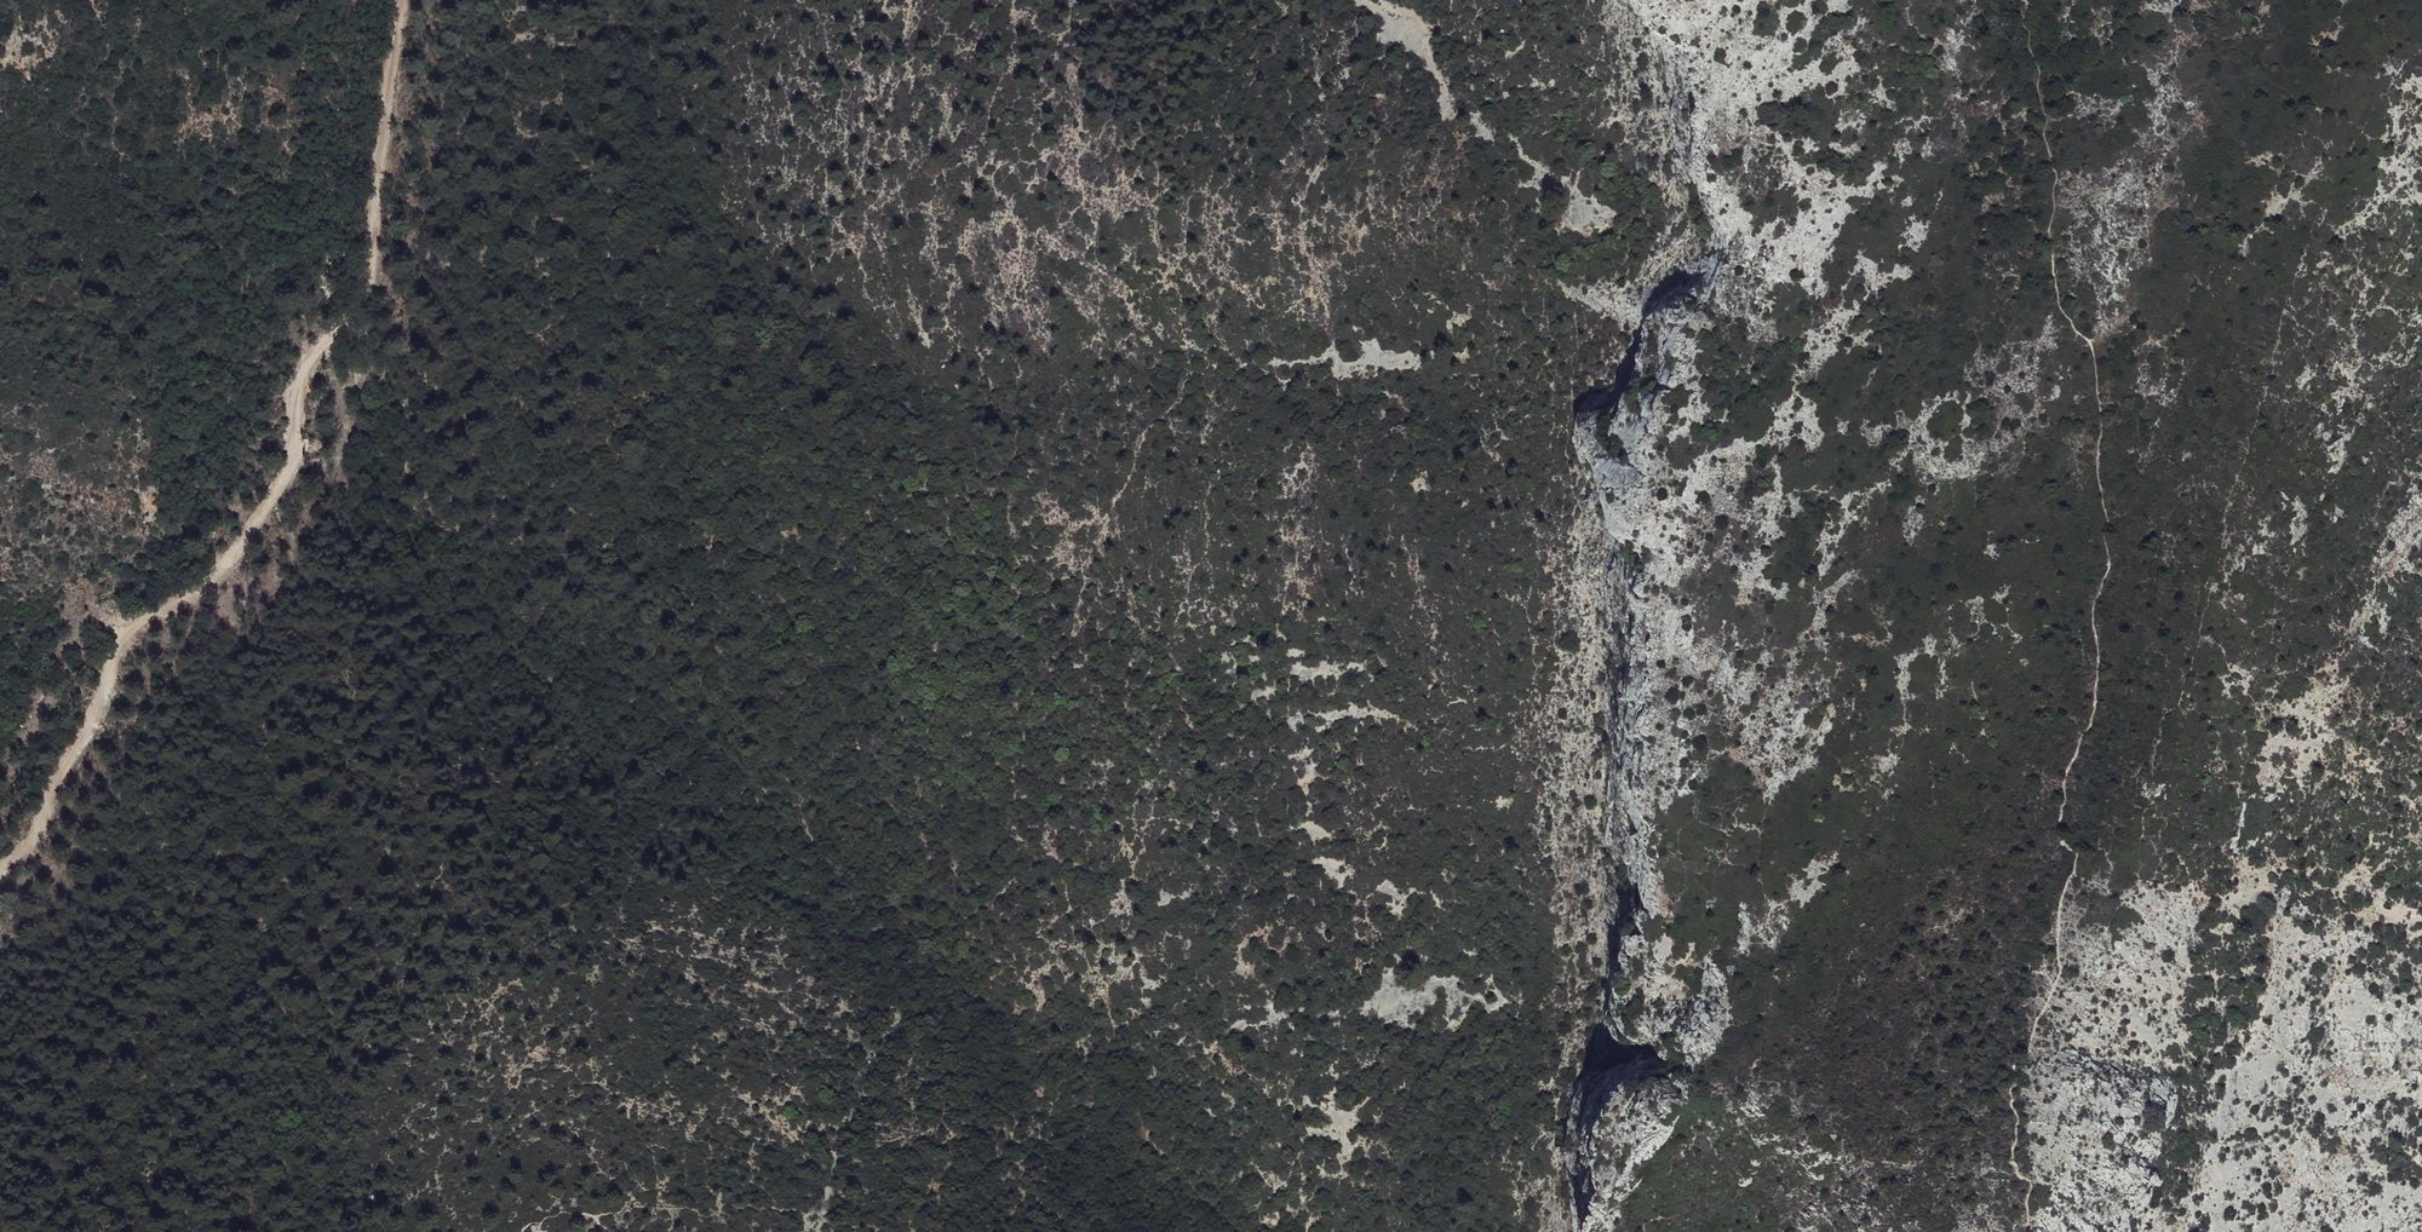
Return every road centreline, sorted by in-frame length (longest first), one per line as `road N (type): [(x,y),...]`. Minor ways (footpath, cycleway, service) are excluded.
road 1 (track): [(0,877),(80,756),(138,628),(212,577),(251,535),(293,461),(308,372),(375,286),(404,0)]

